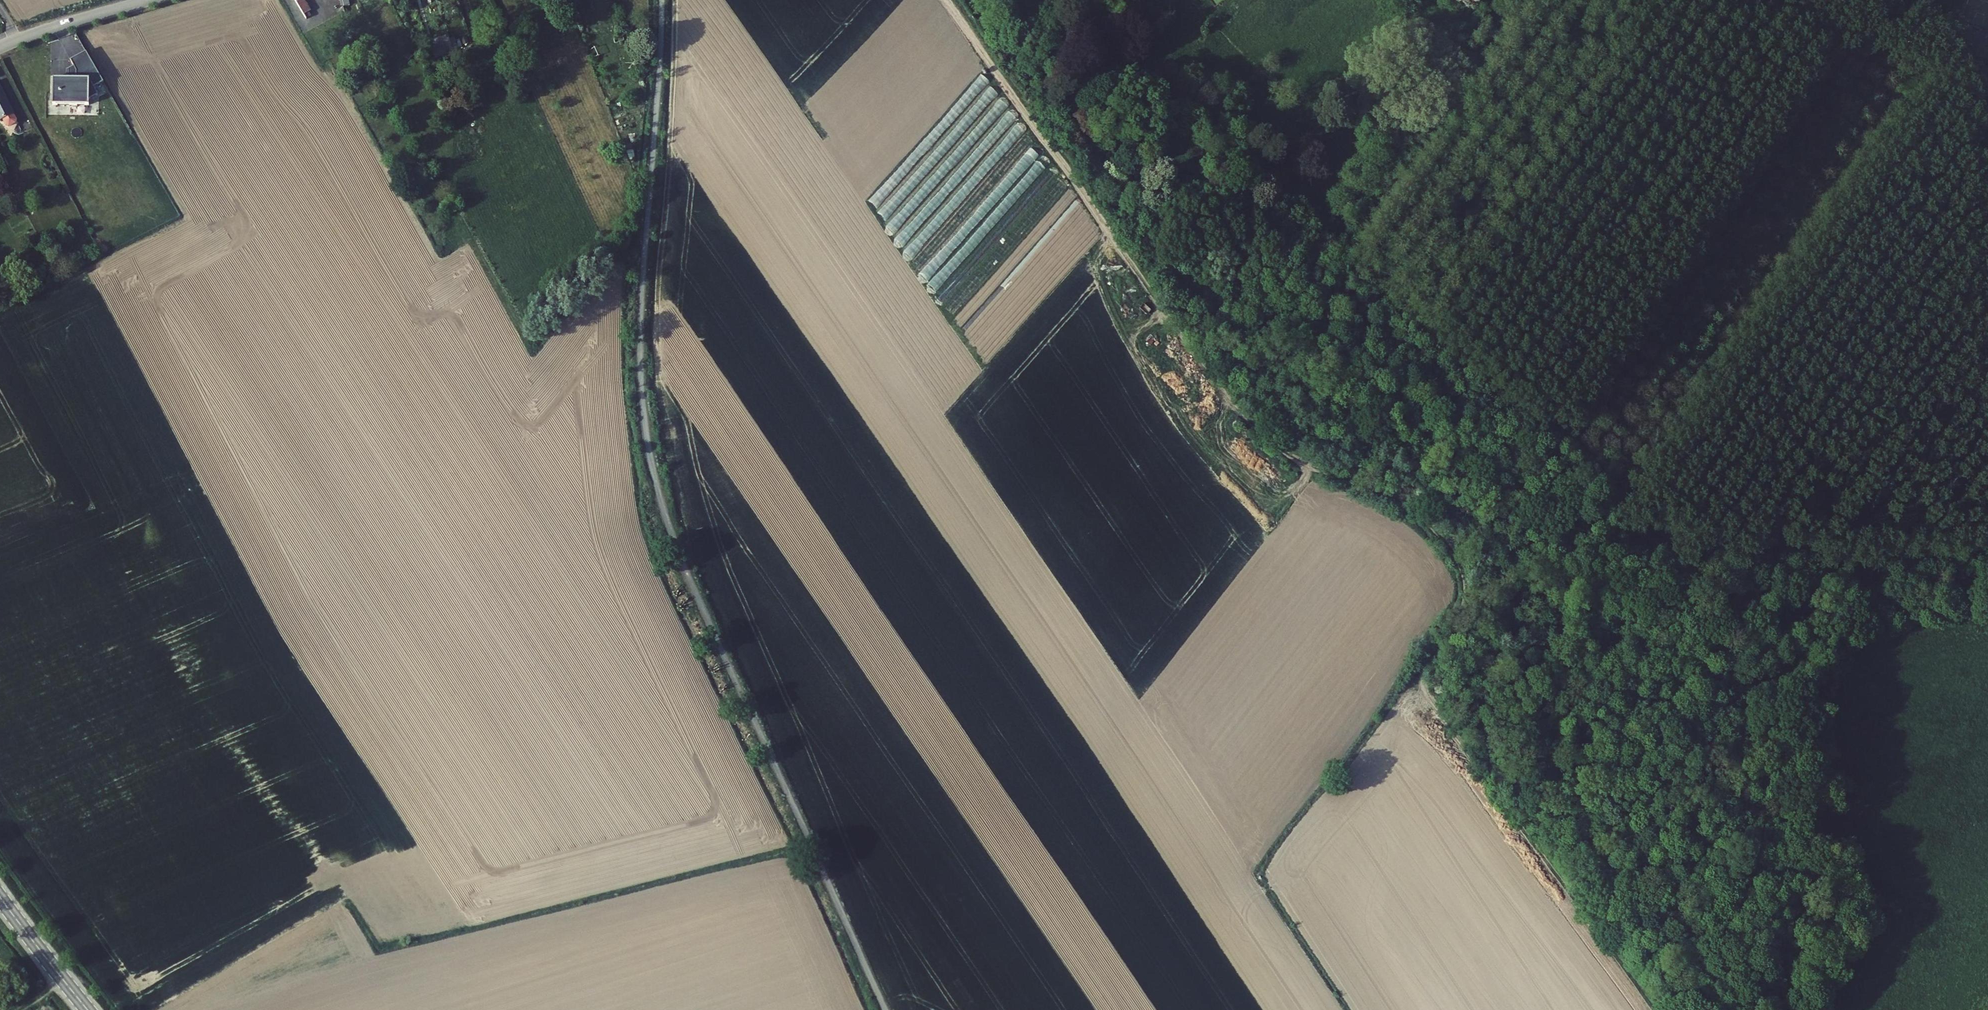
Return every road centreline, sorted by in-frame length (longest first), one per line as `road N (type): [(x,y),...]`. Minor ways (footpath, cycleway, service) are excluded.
road 1 (track): [(662,0),(641,346),(656,479),(702,606),(887,1009)]
road 2 (residential): [(147,0),(0,46)]
road 3 (primary): [(0,896),(89,1009)]

